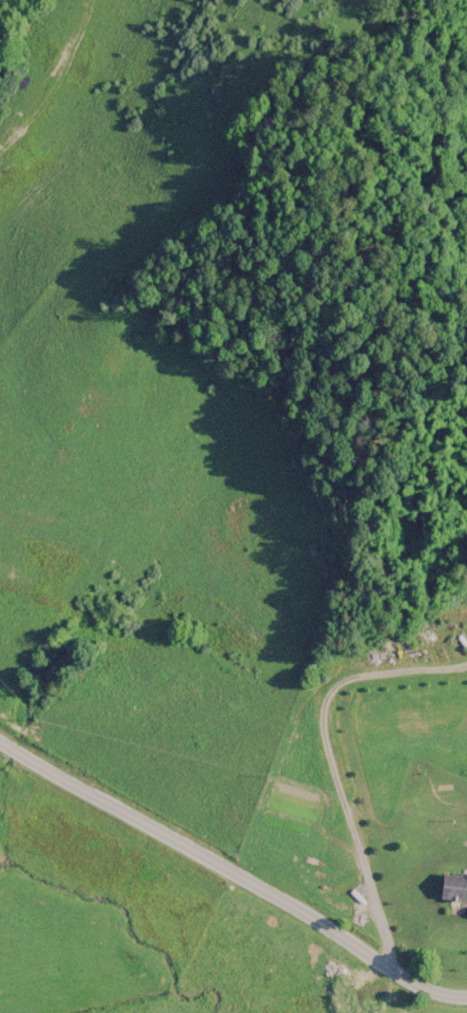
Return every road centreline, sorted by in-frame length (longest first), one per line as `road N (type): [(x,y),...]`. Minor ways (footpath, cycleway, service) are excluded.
road 1 (residential): [(466,996),(403,976),(311,915),(0,740)]

